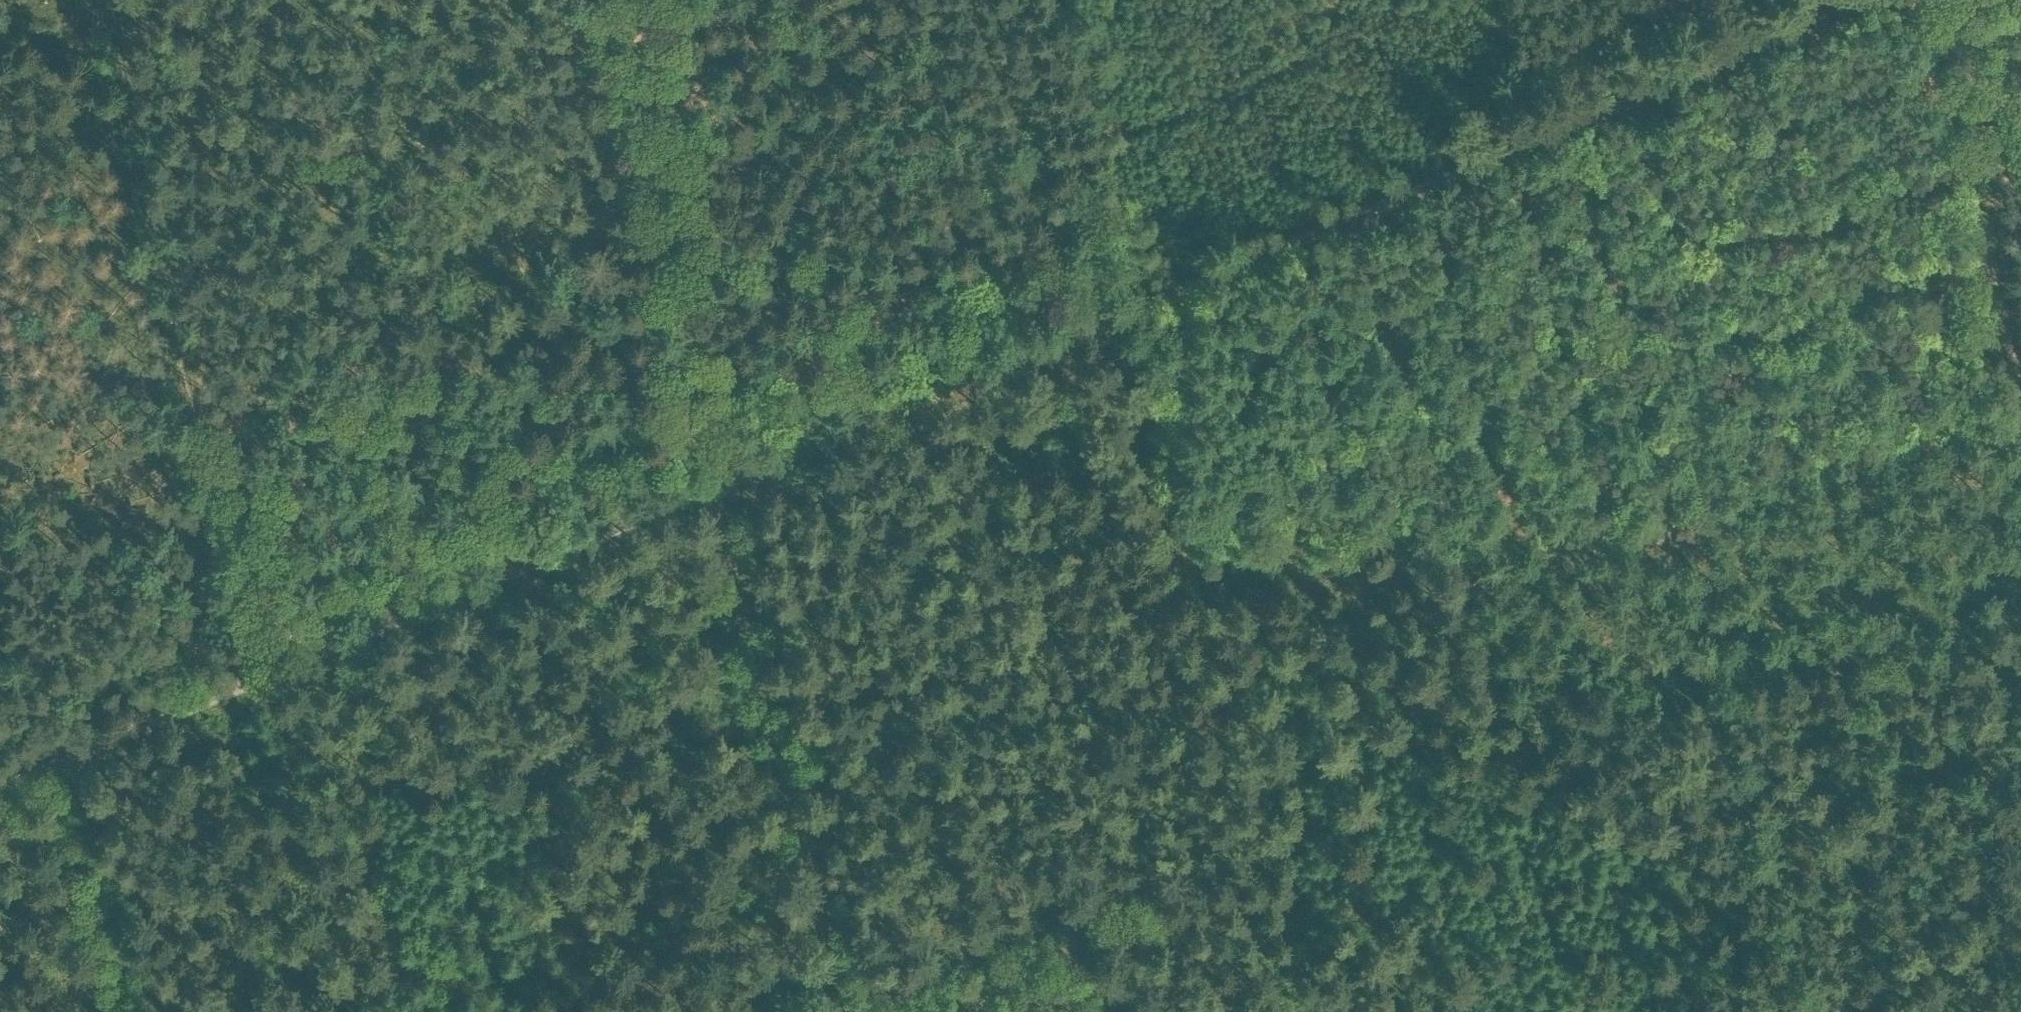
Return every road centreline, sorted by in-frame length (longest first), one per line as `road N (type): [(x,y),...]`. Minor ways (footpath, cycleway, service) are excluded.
road 1 (track): [(715,488),(848,1011)]
road 2 (track): [(715,488),(697,414),(647,0)]

